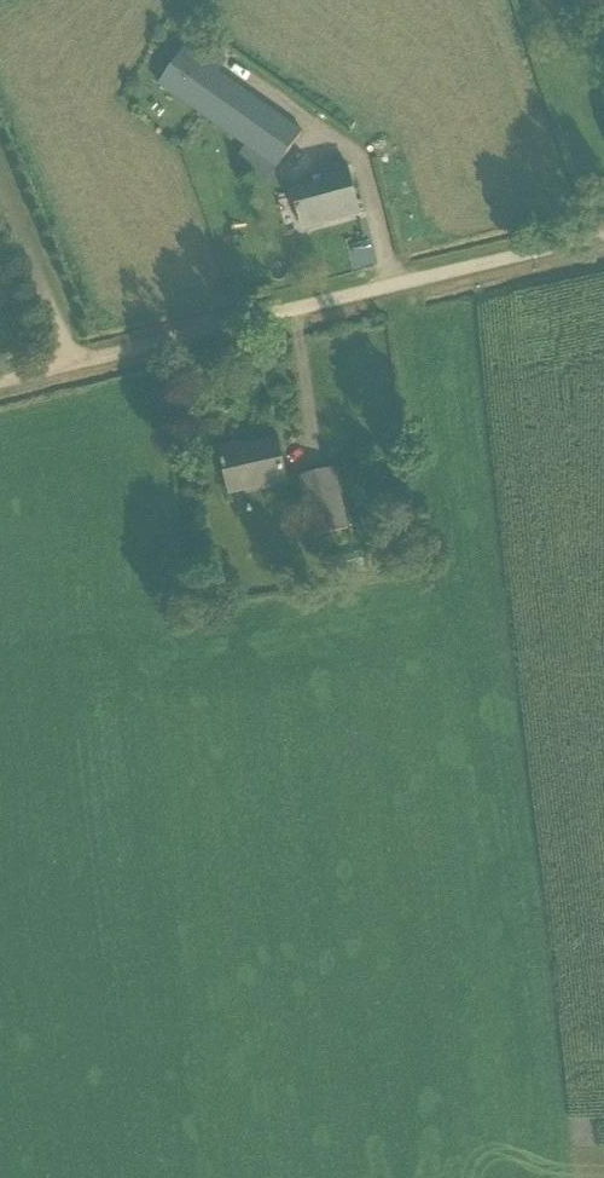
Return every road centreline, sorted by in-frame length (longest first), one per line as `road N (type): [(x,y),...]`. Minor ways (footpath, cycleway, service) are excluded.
road 1 (unclassified): [(296,309),(603,233)]
road 2 (track): [(296,309),(0,378)]
road 3 (track): [(0,180),(64,321),(63,364)]

